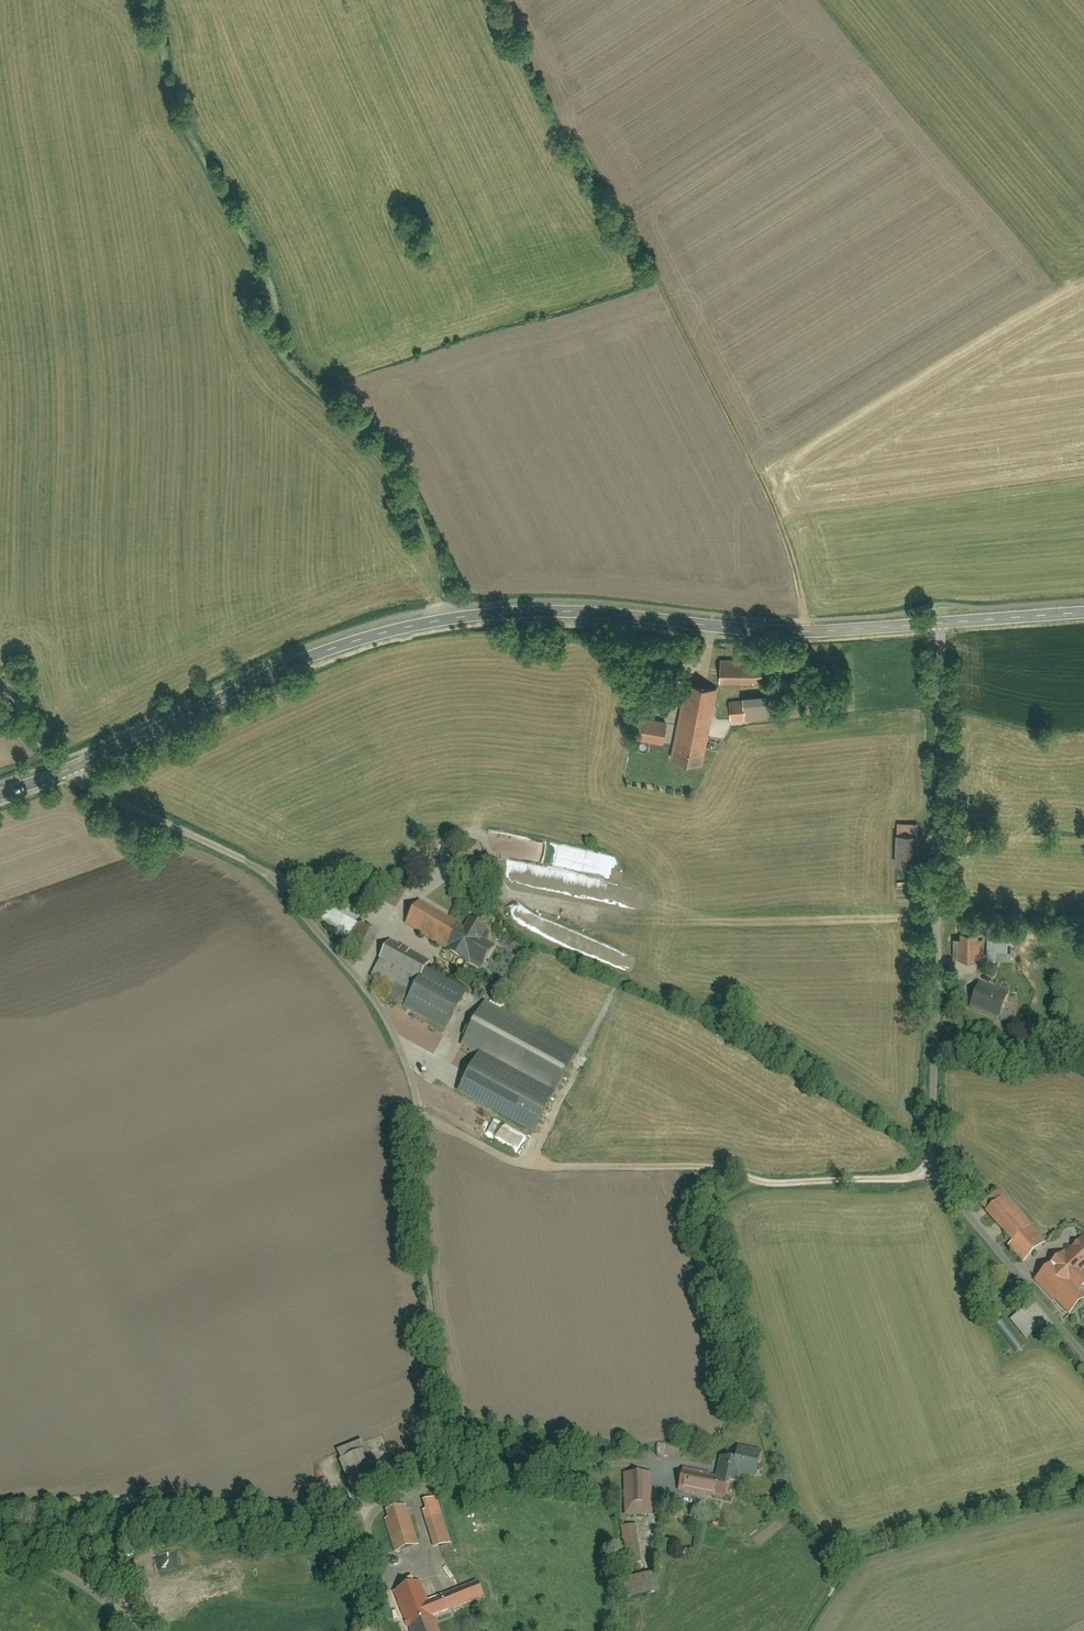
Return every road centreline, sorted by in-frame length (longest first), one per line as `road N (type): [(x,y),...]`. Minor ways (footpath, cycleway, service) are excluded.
road 1 (tertiary): [(941,622),(797,633),(568,614),(463,617),(327,653),(65,772)]
road 2 (residential): [(65,772),(271,880),(367,989),(394,1032),(418,1106),(424,1268),(441,1378),(462,1444)]
road 3 (residential): [(1083,1370),(926,1170),(941,622)]
road 4 (track): [(144,0),(165,46),(171,97),(265,277),(290,365),(388,458),(433,536),(460,607)]
road 5 (track): [(926,1170),(767,1181),(712,1170),(522,1168),(417,1119)]
road 6 (residential): [(462,1444),(442,1470),(372,1518),(374,1630)]
road 7 (residential): [(135,1630),(72,1581),(0,1551)]
road 8 (residential): [(462,1444),(492,1465),(599,1466)]
road 9 (tertiary): [(1083,611),(941,622)]

